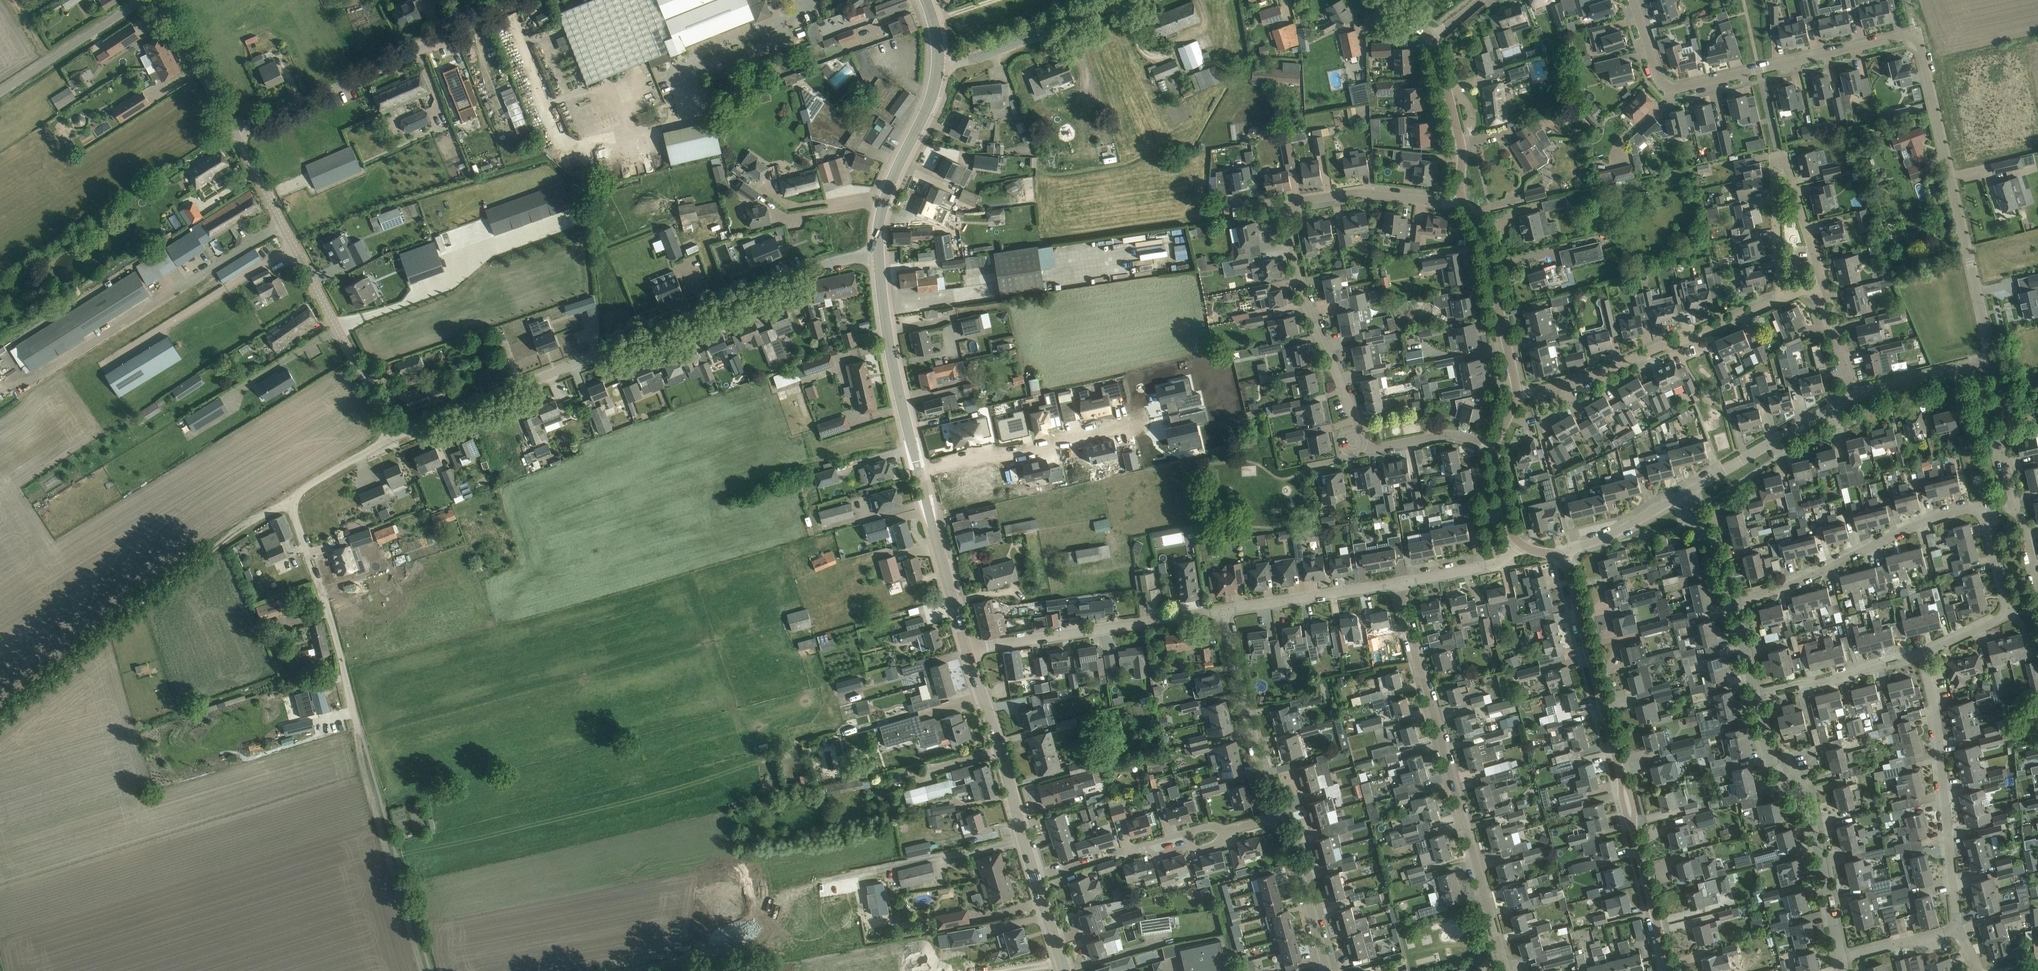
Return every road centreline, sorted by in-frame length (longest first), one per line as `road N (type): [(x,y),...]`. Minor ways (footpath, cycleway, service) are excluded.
road 1 (residential): [(1991,360),(1915,36),(1670,89),(1656,75),(1633,0)]
road 2 (unclassified): [(389,432),(849,258),(878,256)]
road 3 (residential): [(1920,657),(2006,614),(1985,521),(1973,509),(1916,525),(1784,590),(1733,602)]
road 4 (residential): [(1670,970),(1560,557)]
road 5 (residential): [(1506,970),(1398,584)]
road 6 (track): [(0,714),(241,524),(289,500)]
road 7 (unclassified): [(352,726),(289,500),(389,432)]
road 8 (unclassified): [(389,432),(236,132)]
road 9 (unclassified): [(236,132),(504,0)]
road 10 (residential): [(1517,396),(1561,387),(1779,300)]
road 11 (residential): [(1840,959),(1815,835),(1774,768),(1755,697)]
road 12 (residential): [(1957,930),(1931,688),(1920,657)]
road 13 (residential): [(966,650),(1223,610)]
road 14 (track): [(420,970),(352,726)]
road 15 (residential): [(1358,443),(1349,404),(1300,292),(1291,209)]
road 16 (tertiary): [(1034,878),(966,650)]
road 17 (residential): [(921,475),(981,457),(1022,457),(1141,421)]
road 18 (tertiary): [(921,475),(878,256)]
road 19 (residential): [(1287,817),(1256,747),(1223,610)]
road 20 (residential): [(1517,396),(1485,237),(1461,200)]
road 21 (tertiary): [(878,256),(886,195),(925,112),(938,63)]
road 22 (residential): [(938,63),(980,58),(1126,0)]
road 23 (residential): [(1686,493),(1858,394)]
road 24 (tertiary): [(966,650),(921,475)]
road 25 (residential): [(1223,610),(1398,584)]
road 26 (residential): [(1291,209),(1363,193),(1461,200)]
road 27 (residential): [(2037,588),(2003,455),(2008,422)]
road 28 (residential): [(1755,697),(1920,657)]
road 29 (residential): [(1461,200),(1460,142),(1432,39)]
road 30 (unclassified): [(0,89),(134,0)]
road 31 (residential): [(1330,970),(1287,817)]
road 32 (unclassified): [(236,132),(156,0)]
road 33 (residential): [(1560,557),(1686,493)]
road 34 (residential): [(1779,300),(1776,159)]
road 35 (residential): [(1496,444),(1452,435),(1373,448),(1358,443)]
road 36 (residential): [(1822,290),(1776,159)]
road 37 (residential): [(1858,394),(1991,360)]
road 38 (residential): [(1398,584),(1491,566),(1524,546)]
road 39 (residential): [(1840,959),(1957,930)]

